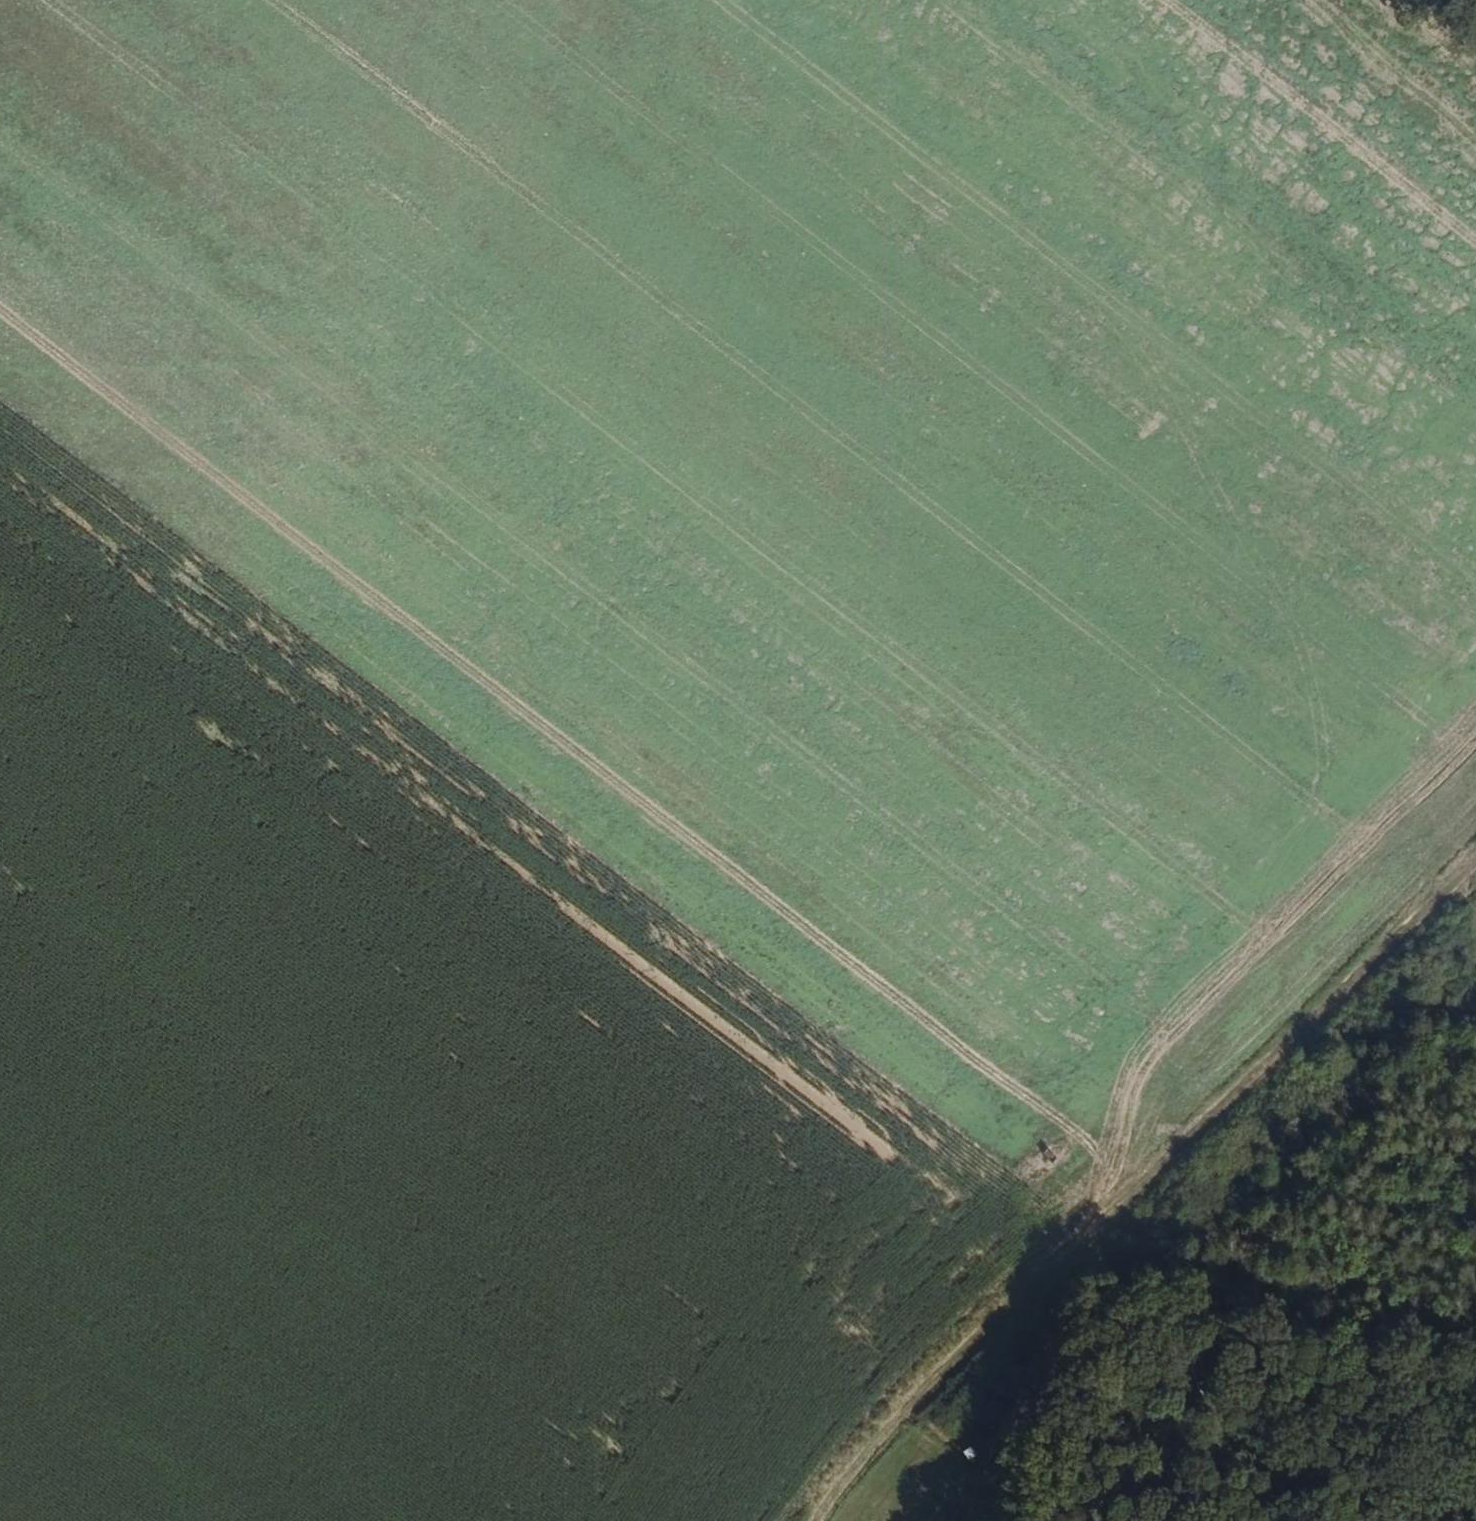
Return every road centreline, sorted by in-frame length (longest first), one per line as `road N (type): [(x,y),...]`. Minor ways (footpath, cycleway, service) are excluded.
road 1 (track): [(815,1520),(945,1365),(1475,863)]
road 2 (track): [(1138,1190),(1475,1317)]

